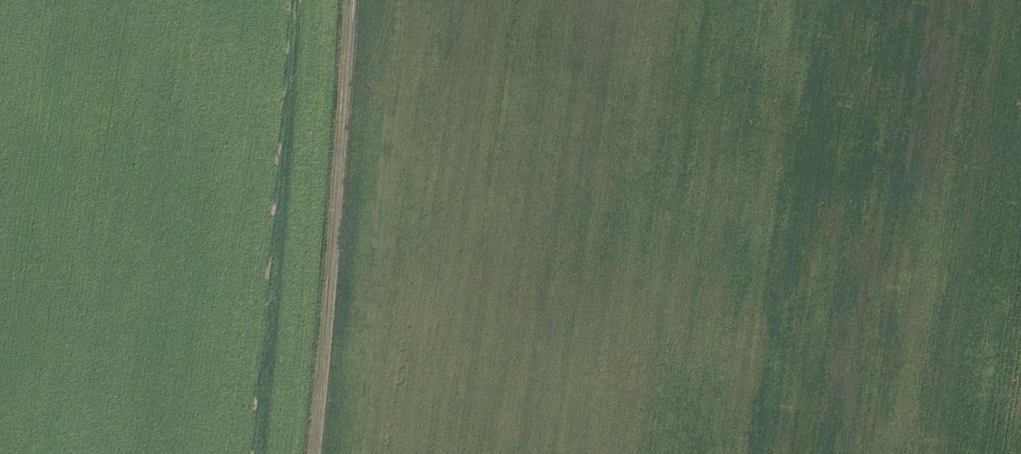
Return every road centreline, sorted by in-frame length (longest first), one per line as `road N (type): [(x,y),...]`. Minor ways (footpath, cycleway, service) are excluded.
road 1 (track): [(314,453),(349,0)]

